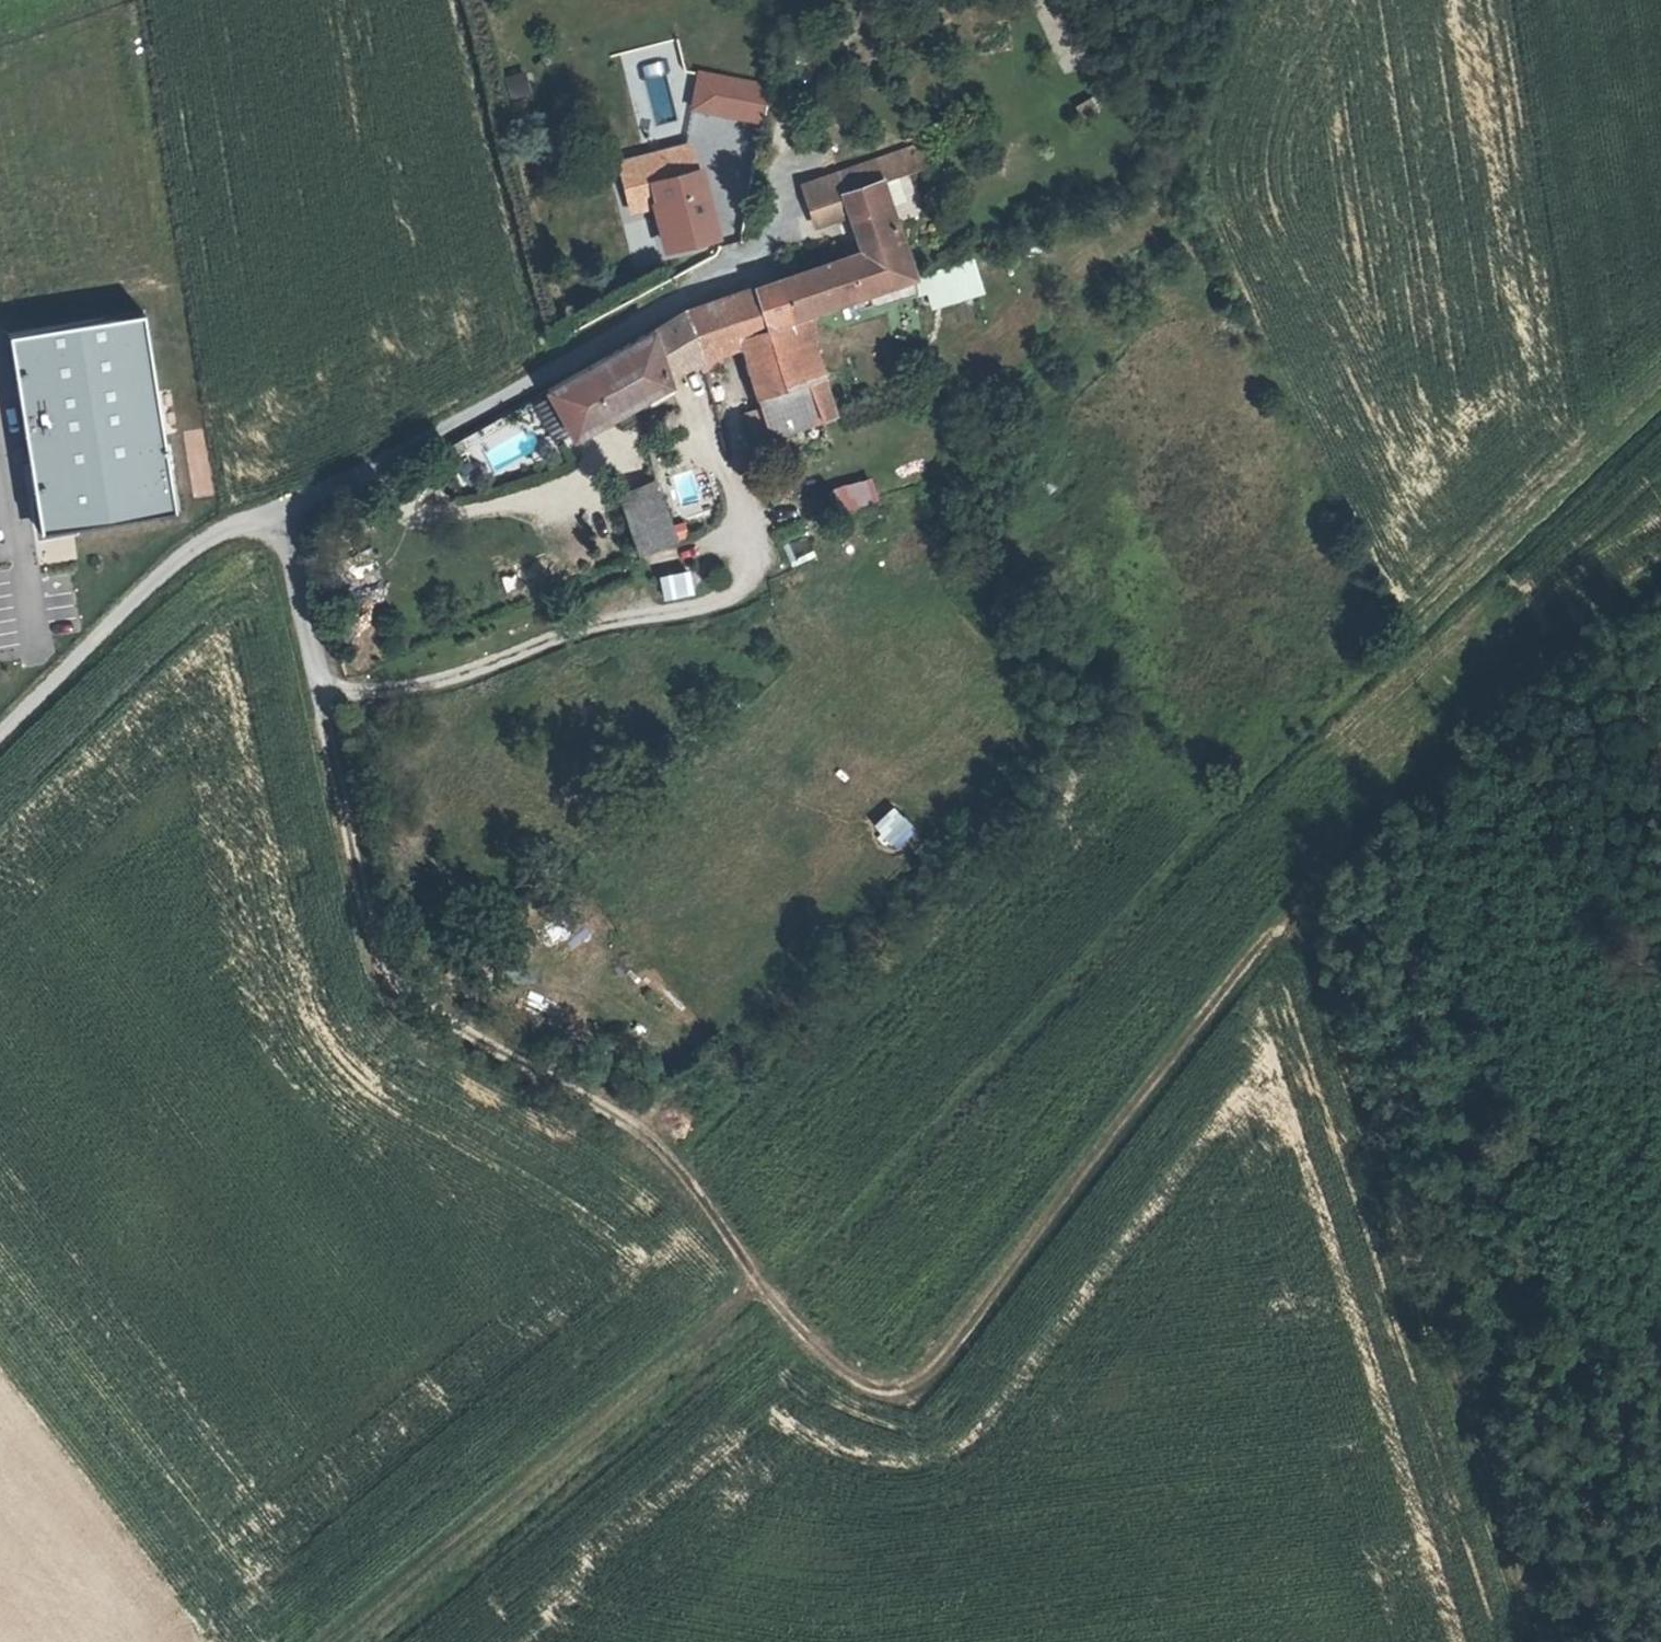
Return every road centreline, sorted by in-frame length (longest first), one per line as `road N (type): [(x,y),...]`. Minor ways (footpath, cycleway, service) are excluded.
road 1 (track): [(268,520),(325,662),(395,969),(674,1157),(754,1271),(819,1345),(864,1380),(897,1387),(924,1382),(1323,874)]
road 2 (unclassified): [(0,738),(181,556),(364,473),(644,322)]
road 3 (track): [(861,0),(858,32),(806,85),(785,124),(749,264)]

